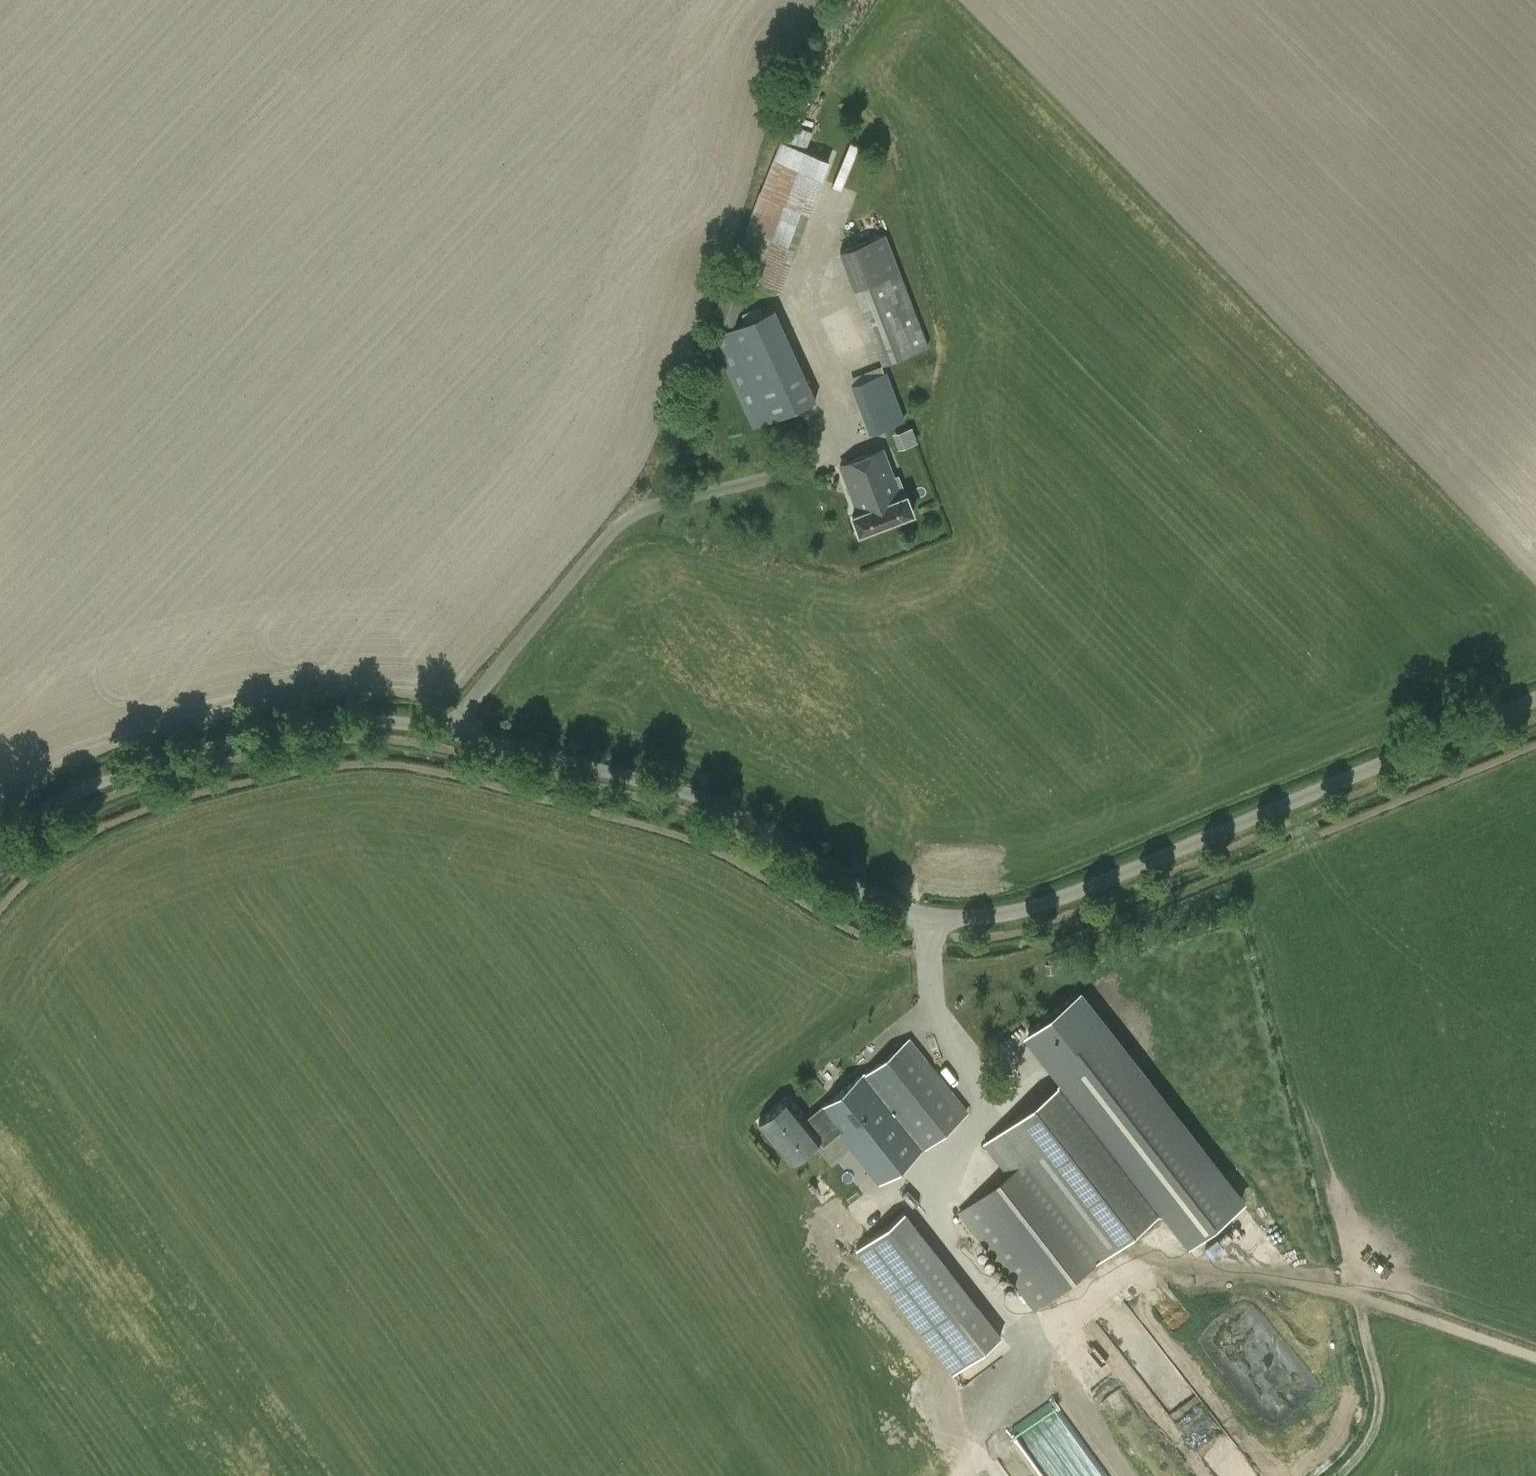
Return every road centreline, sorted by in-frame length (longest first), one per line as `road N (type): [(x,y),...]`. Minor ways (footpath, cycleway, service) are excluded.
road 1 (unclassified): [(0,867),(56,821),(214,747),(327,728),(451,731),(520,743),(708,803),(913,912),(956,916),(1075,891),(1535,695)]
road 2 (track): [(1535,1357),(1368,1297),(1156,1256),(1028,1342),(1016,1388),(959,1475)]
road 3 (track): [(1028,1342),(920,1188),(993,1114),(931,1024),(935,914)]

